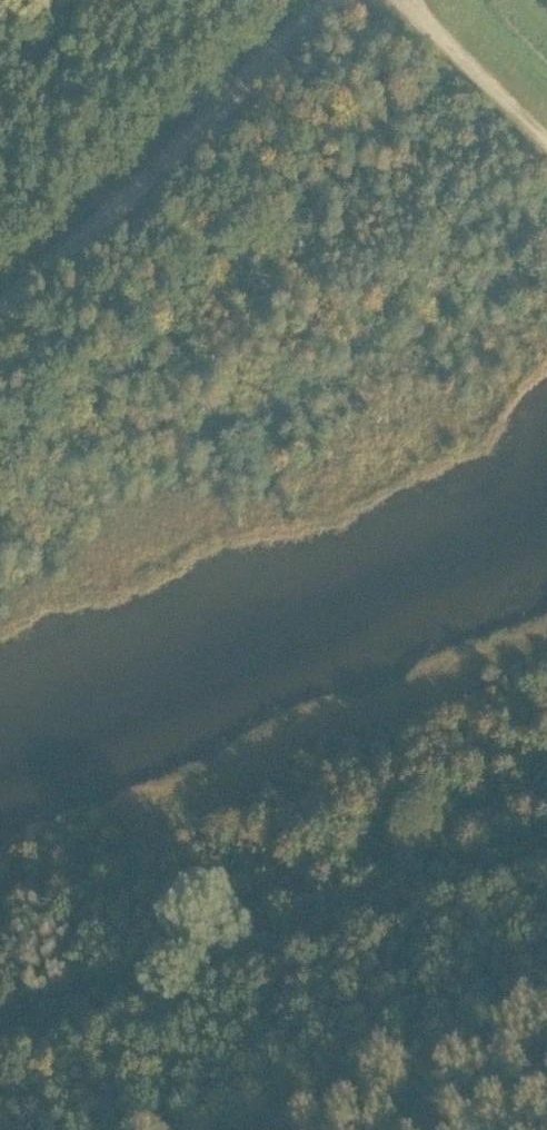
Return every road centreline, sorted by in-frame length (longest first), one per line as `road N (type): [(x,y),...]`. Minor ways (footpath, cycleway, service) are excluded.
road 1 (track): [(0,294),(334,0)]

